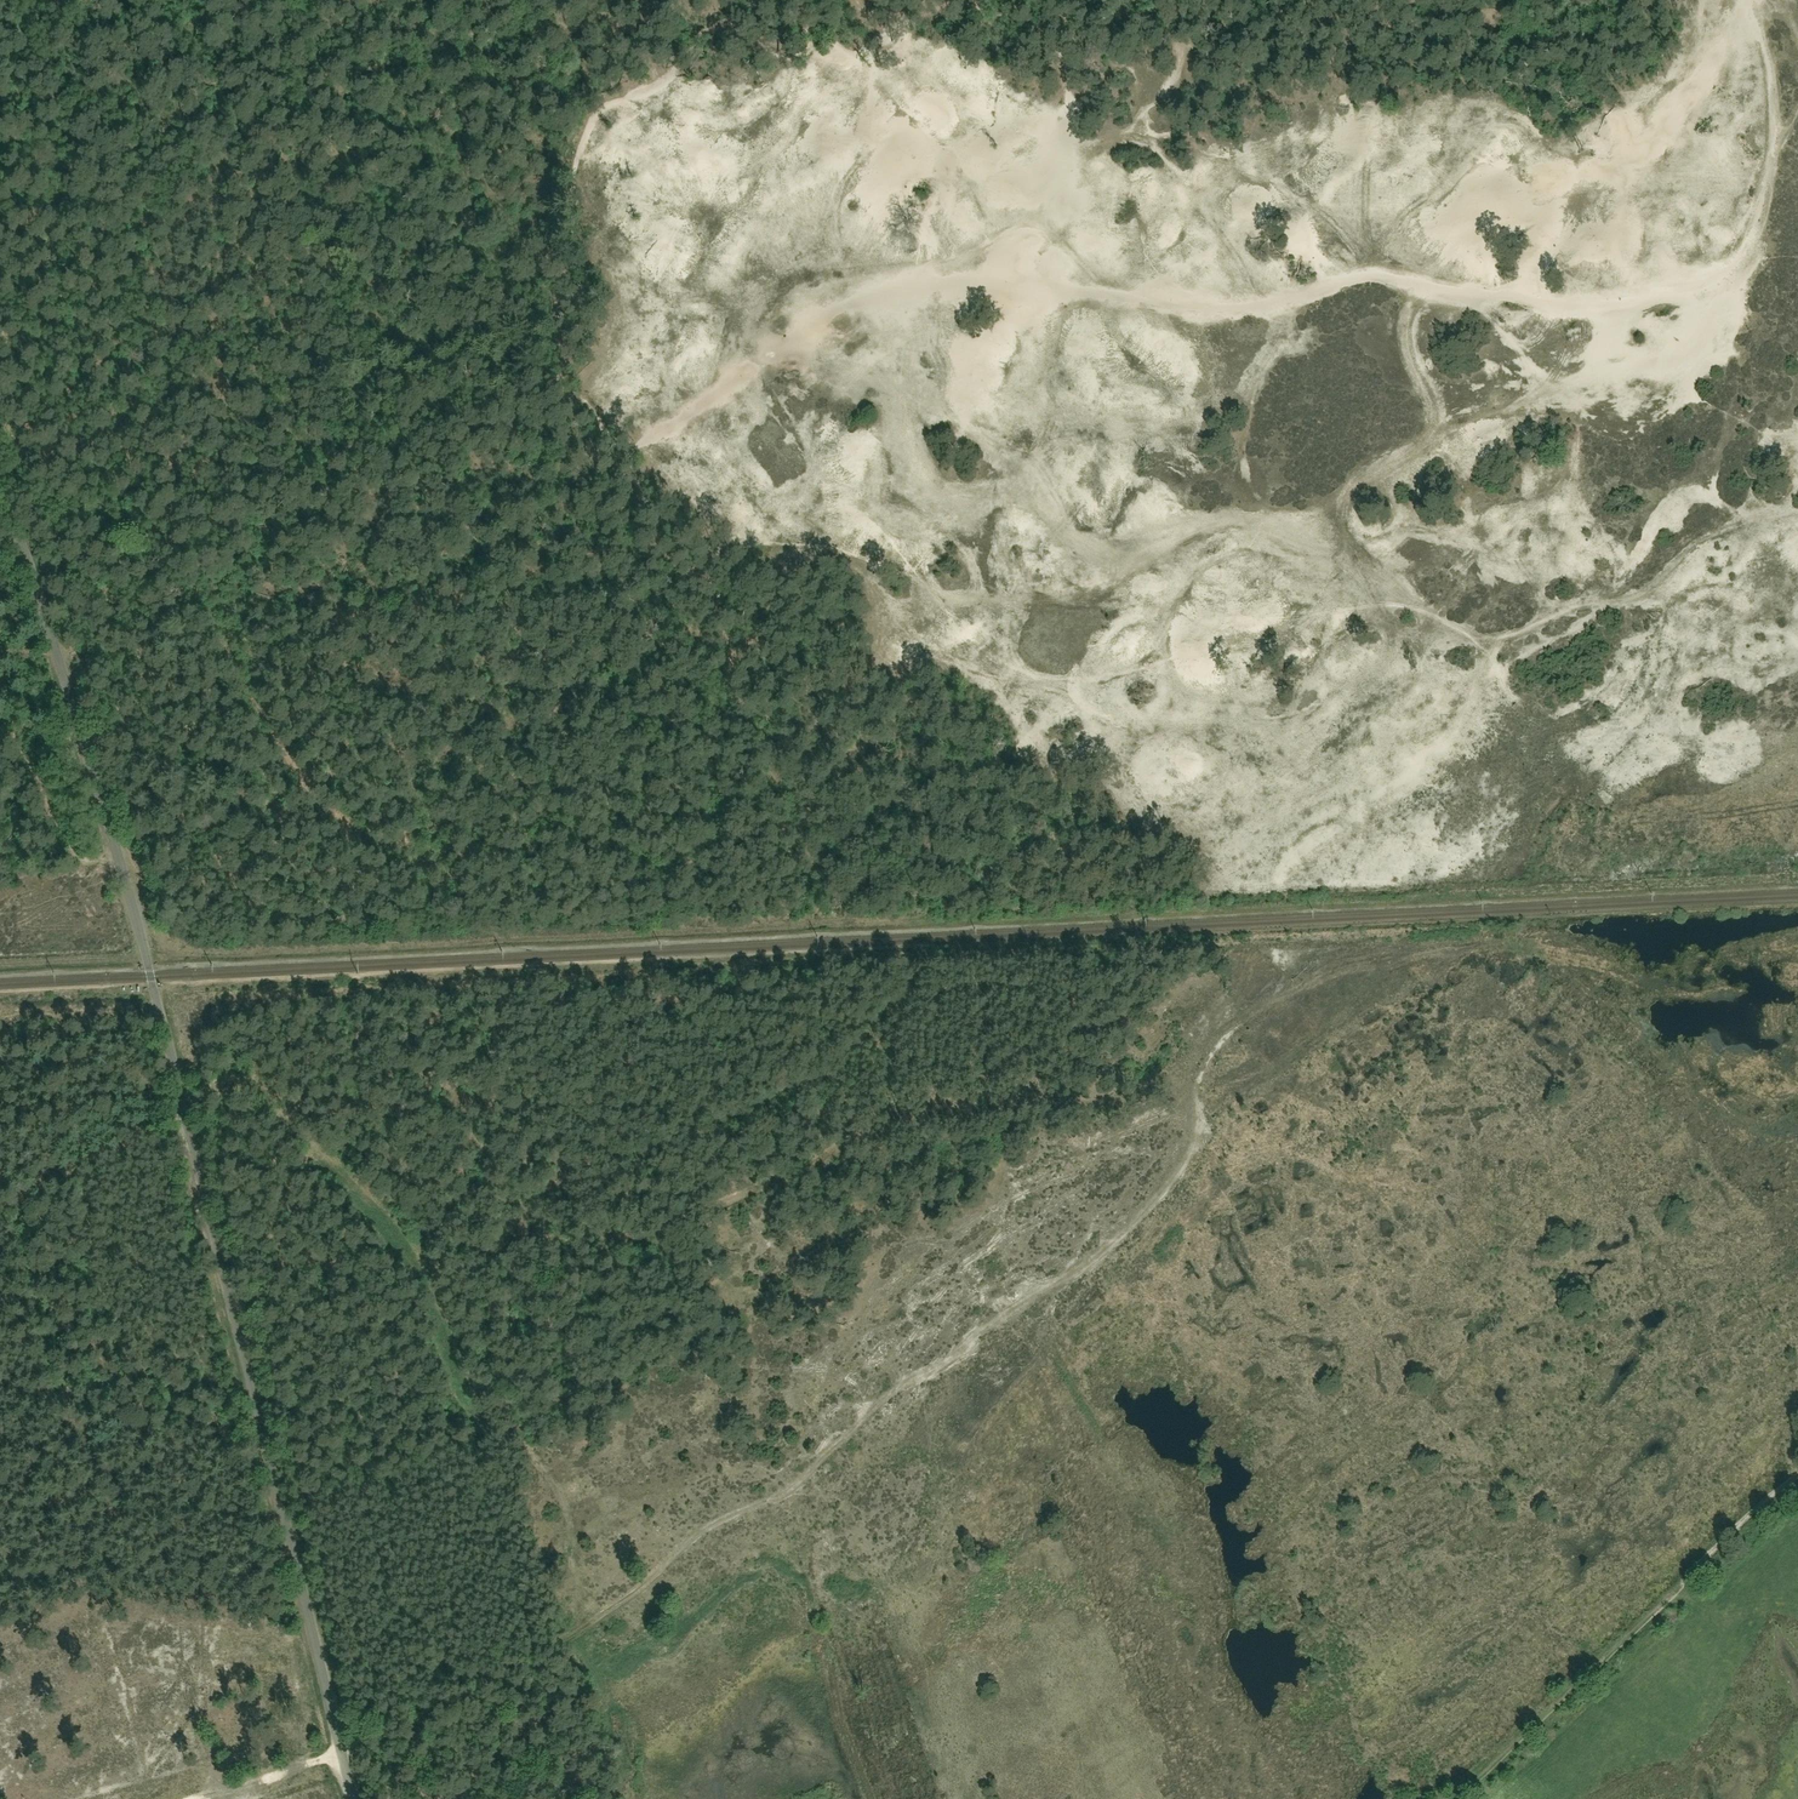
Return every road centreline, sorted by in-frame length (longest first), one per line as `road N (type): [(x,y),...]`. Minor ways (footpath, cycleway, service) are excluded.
road 1 (unclassified): [(353,1798),(120,863),(0,499)]
road 2 (track): [(1454,1798),(1797,1481)]
road 3 (track): [(580,1625),(477,1694),(340,1749)]
road 4 (track): [(343,1762),(208,1798)]

